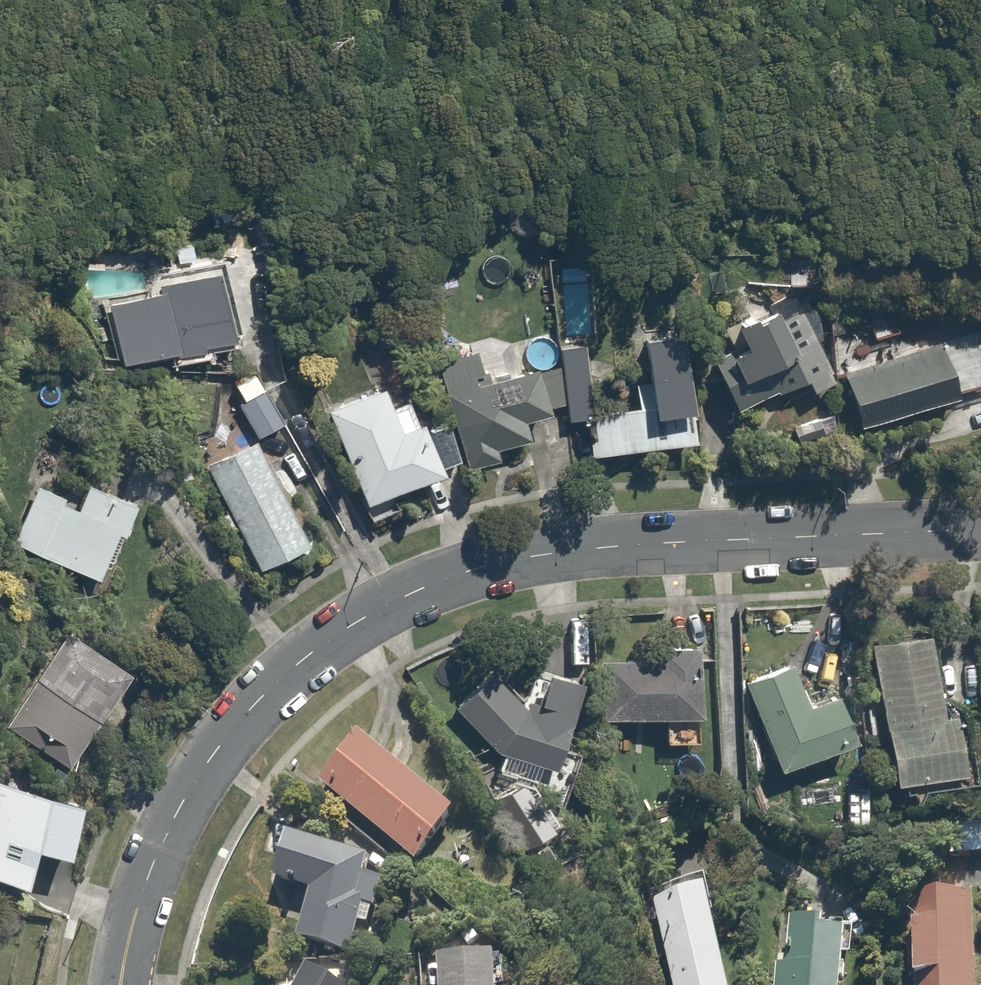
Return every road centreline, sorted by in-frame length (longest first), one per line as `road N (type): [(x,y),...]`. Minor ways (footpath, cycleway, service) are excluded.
road 1 (tertiary): [(109,984),(163,832),(229,730),(292,670),(416,595),(534,561),(641,548),(980,535)]

